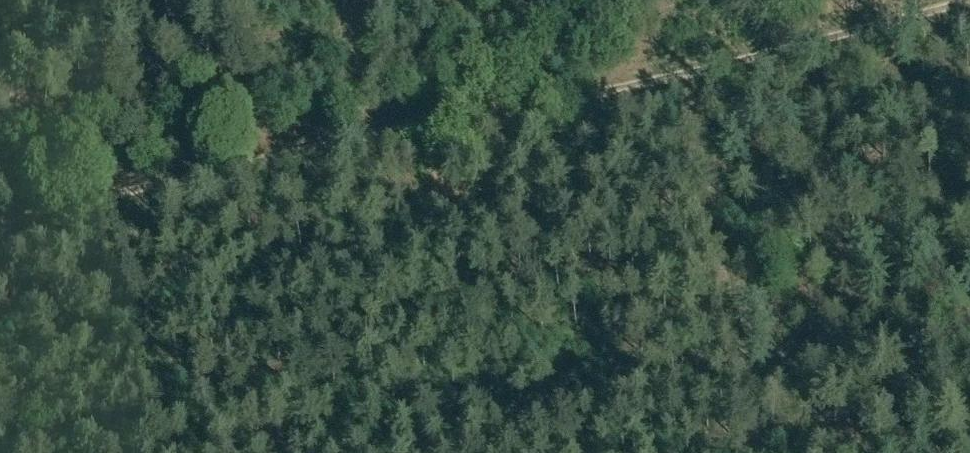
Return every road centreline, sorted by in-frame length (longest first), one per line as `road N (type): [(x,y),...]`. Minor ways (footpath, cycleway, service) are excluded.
road 1 (track): [(964,0),(684,73),(0,226)]
road 2 (track): [(684,73),(761,452)]
road 3 (track): [(175,452),(132,224),(147,190)]
road 4 (track): [(367,138),(336,0)]

